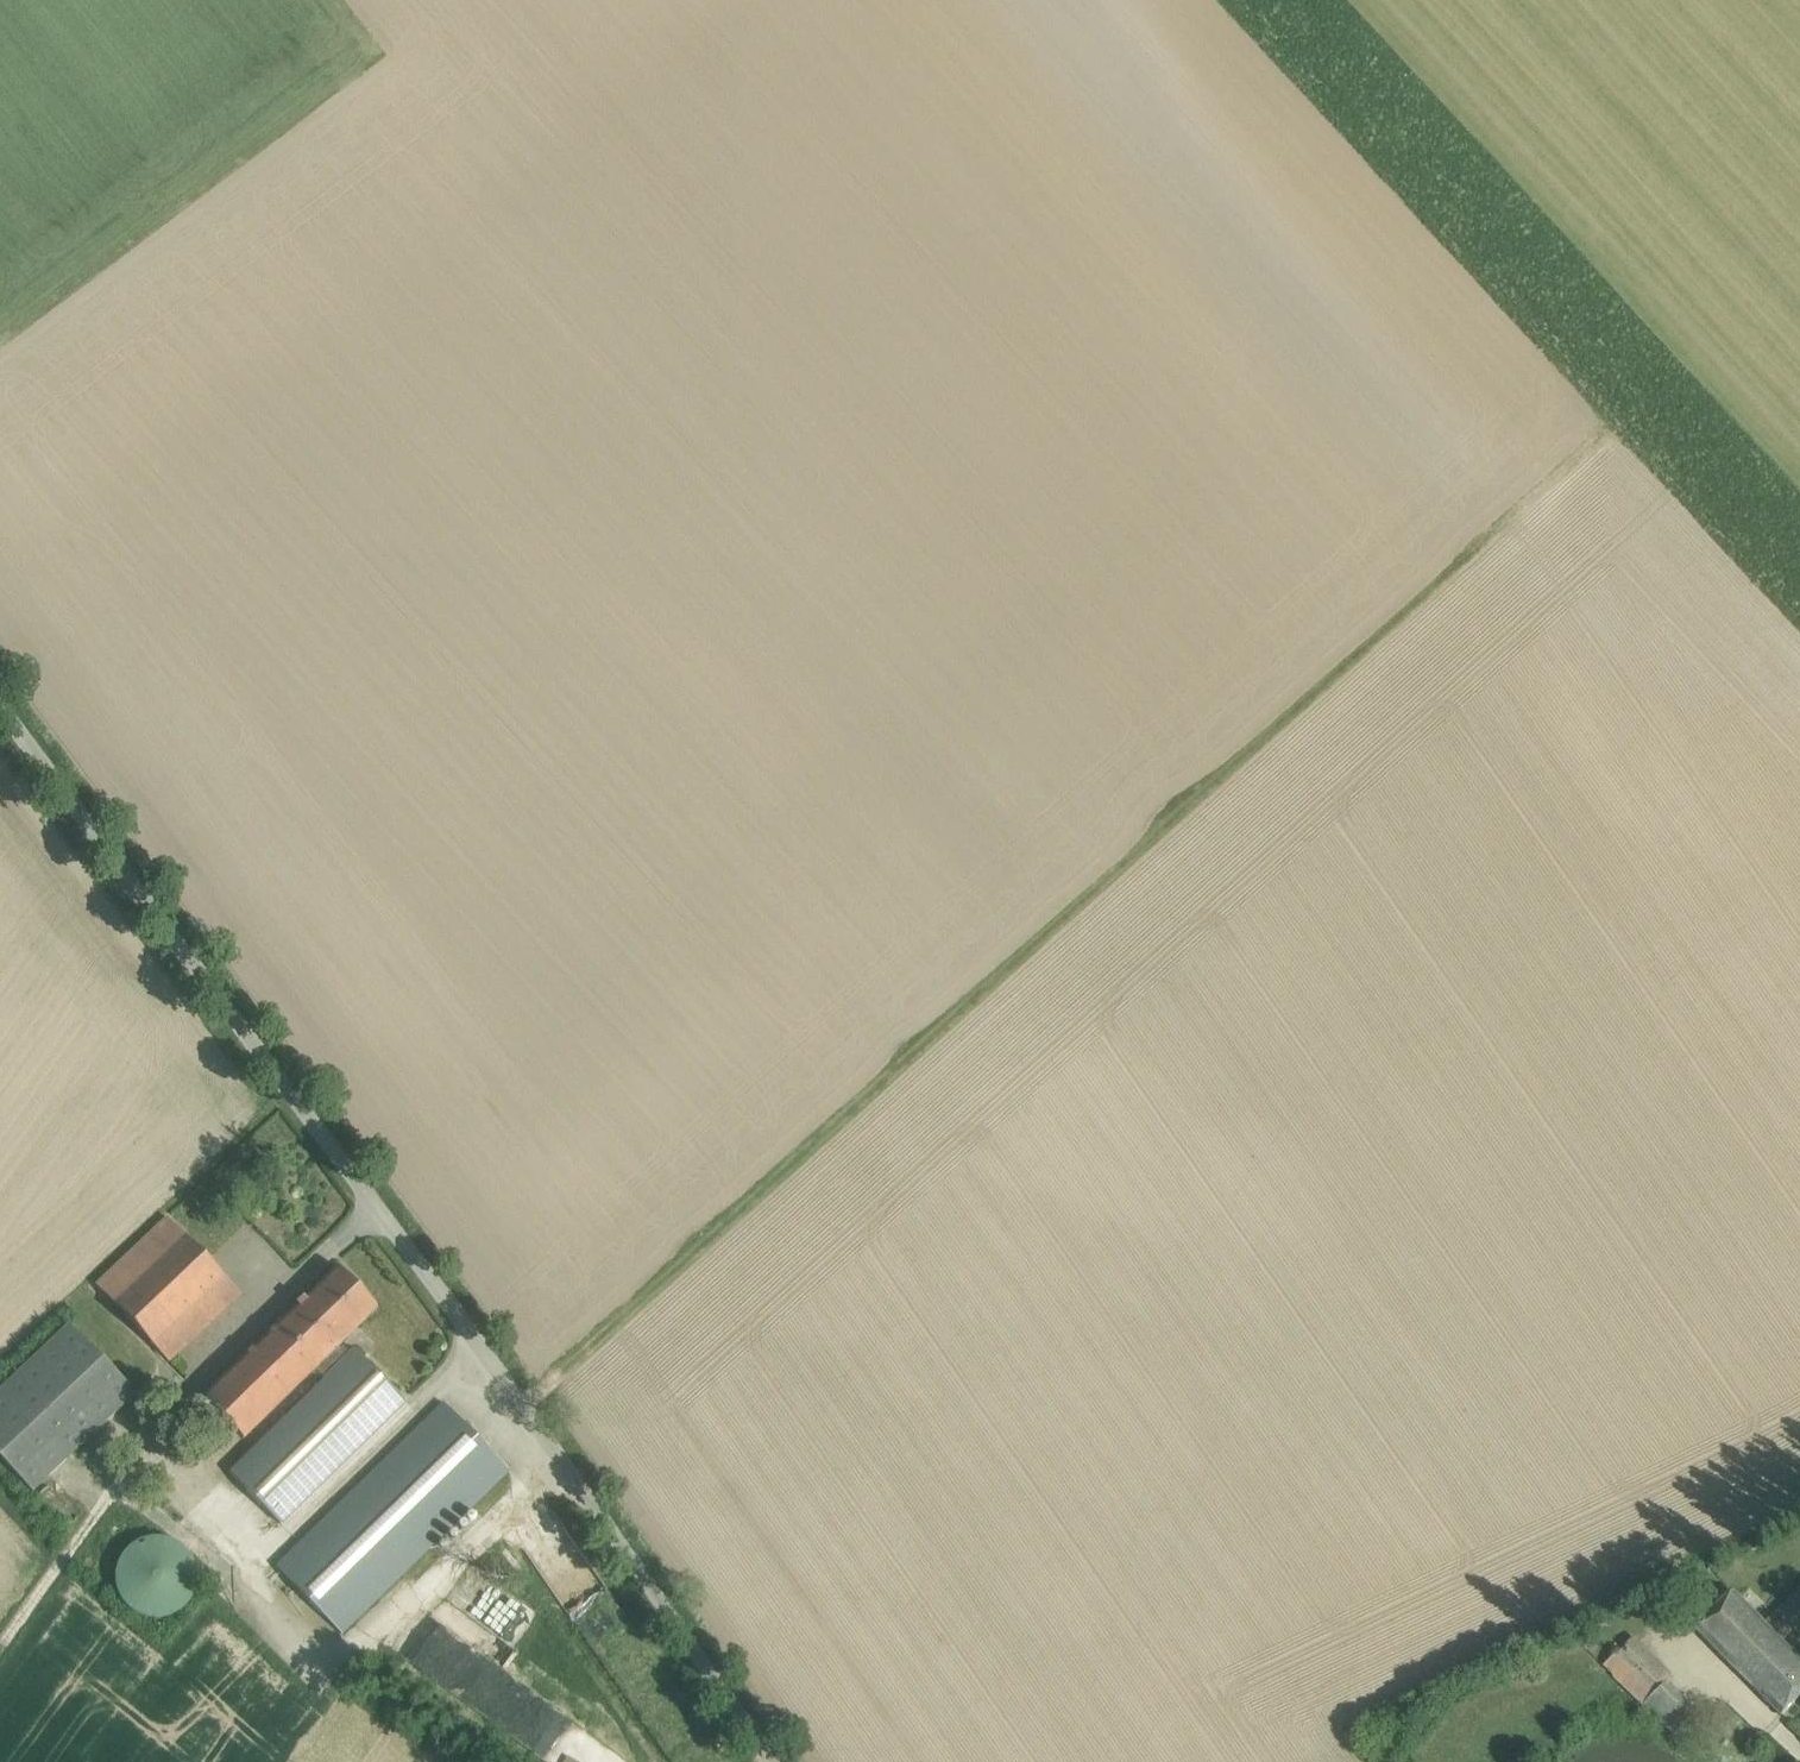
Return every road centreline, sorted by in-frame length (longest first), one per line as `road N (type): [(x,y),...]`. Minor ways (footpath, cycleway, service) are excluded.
road 1 (unclassified): [(756,1761),(278,1086),(0,721)]

